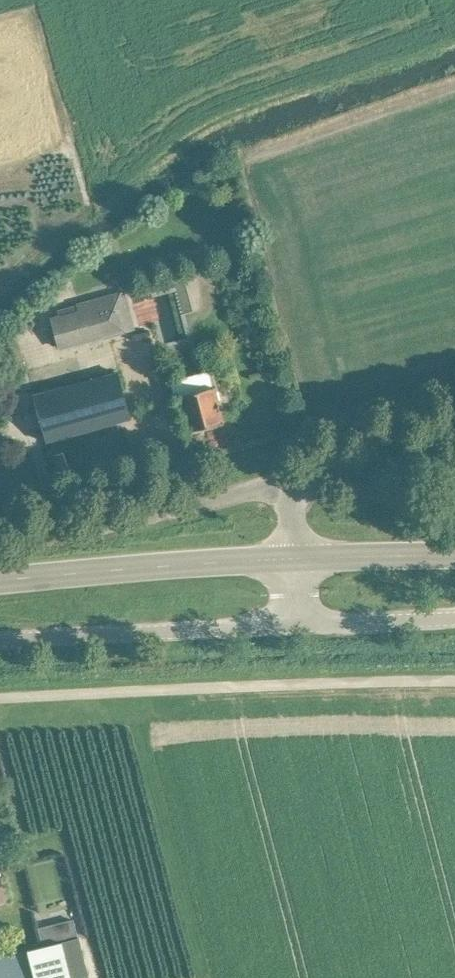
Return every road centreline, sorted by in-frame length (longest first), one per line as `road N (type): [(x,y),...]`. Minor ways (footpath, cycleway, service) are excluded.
road 1 (unclassified): [(0,699),(454,684)]
road 2 (secondary): [(0,580),(291,558)]
road 3 (unclassified): [(0,643),(290,627)]
road 4 (unclassified): [(83,532),(284,482)]
road 5 (unclassified): [(284,482),(454,436)]
road 6 (unclassified): [(290,627),(454,619)]
road 7 (secondary): [(291,558),(454,556)]

